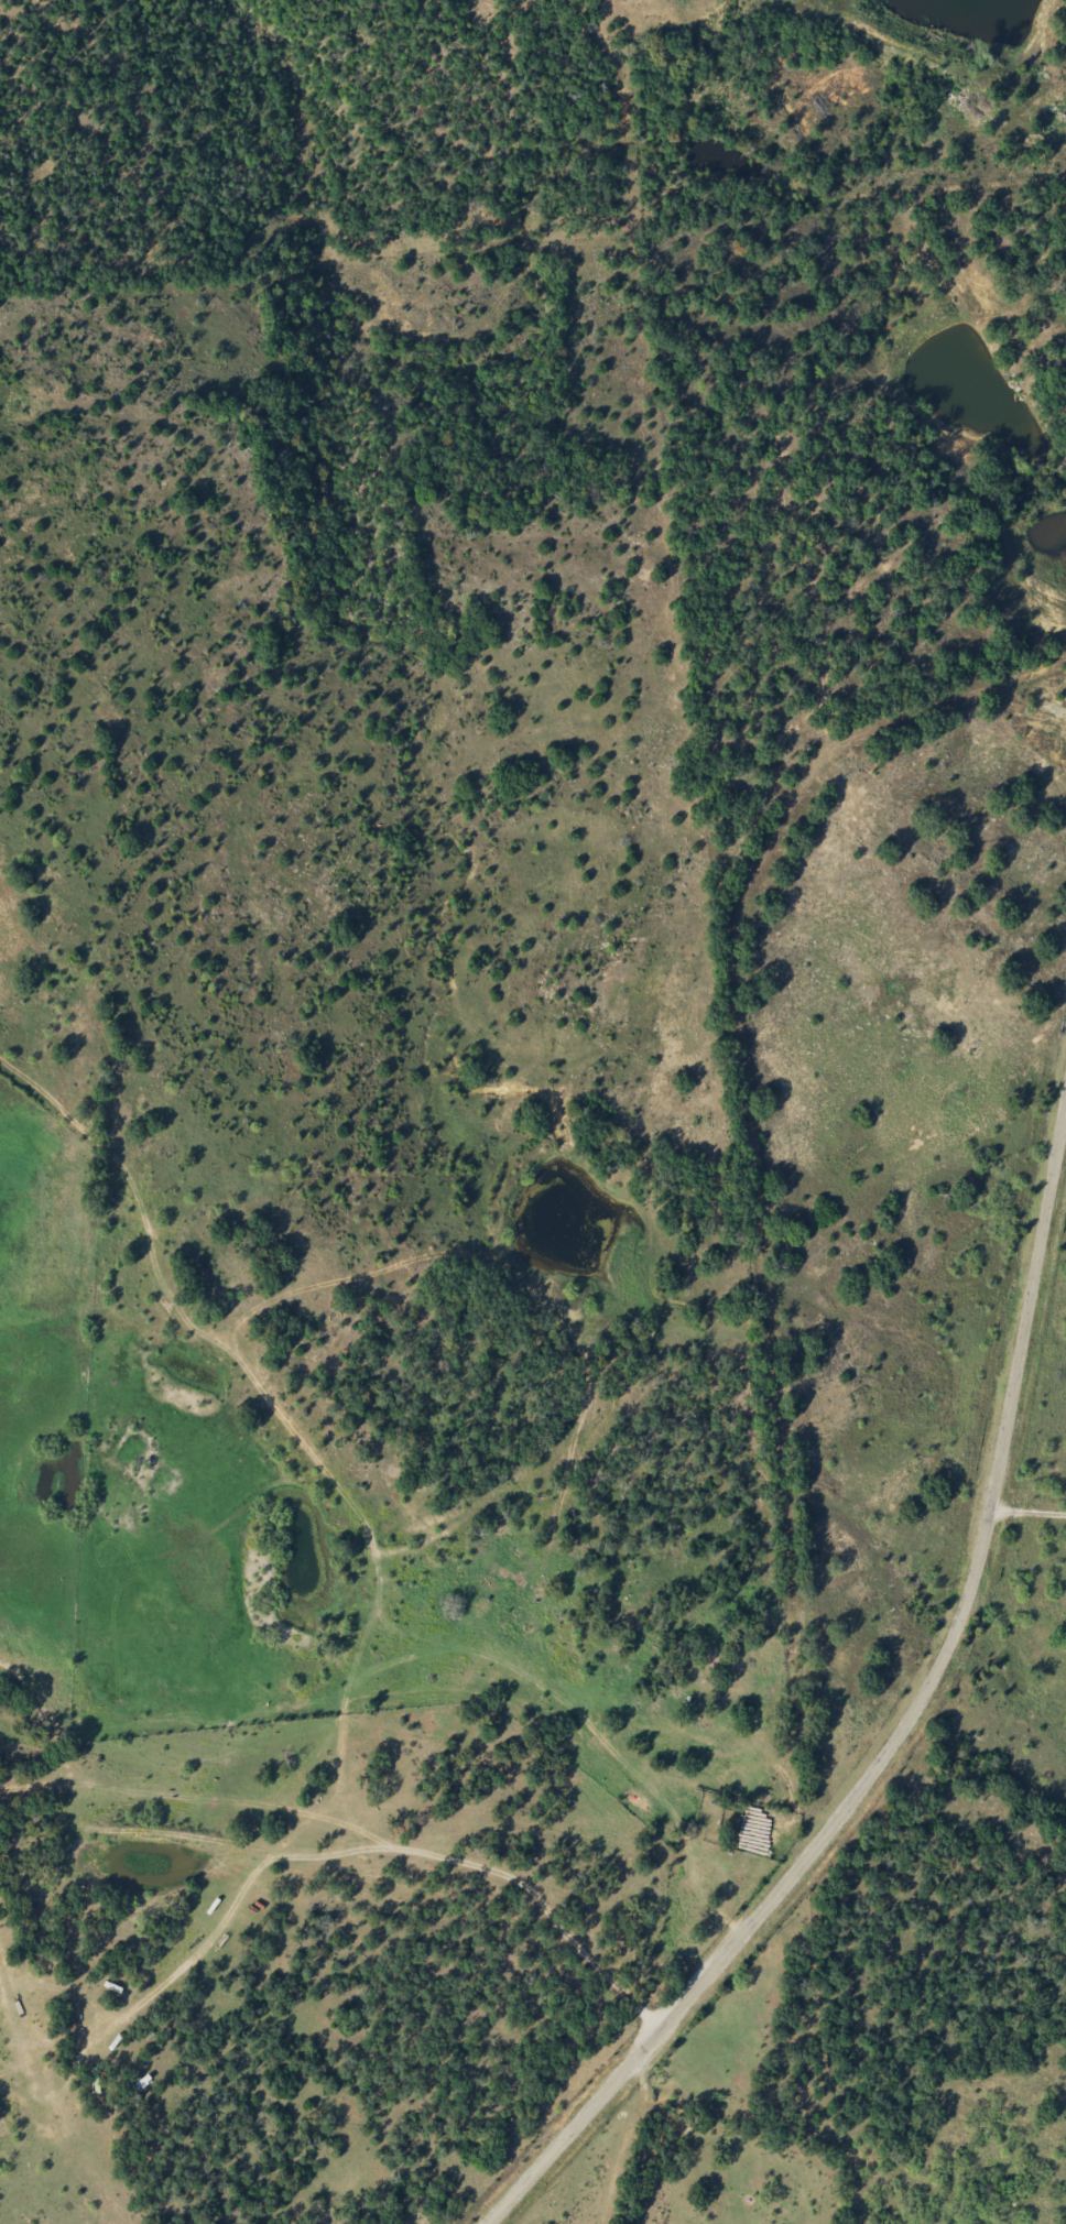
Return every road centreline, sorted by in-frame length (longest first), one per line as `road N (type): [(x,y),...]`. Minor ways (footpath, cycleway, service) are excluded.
road 1 (residential): [(490,2223),(847,1823),(937,1669),(989,1512),(1065,1098)]
road 2 (residential): [(659,2030),(522,1900),(446,1855),(389,1847),(271,1852),(83,1832),(30,1798),(0,1790)]

